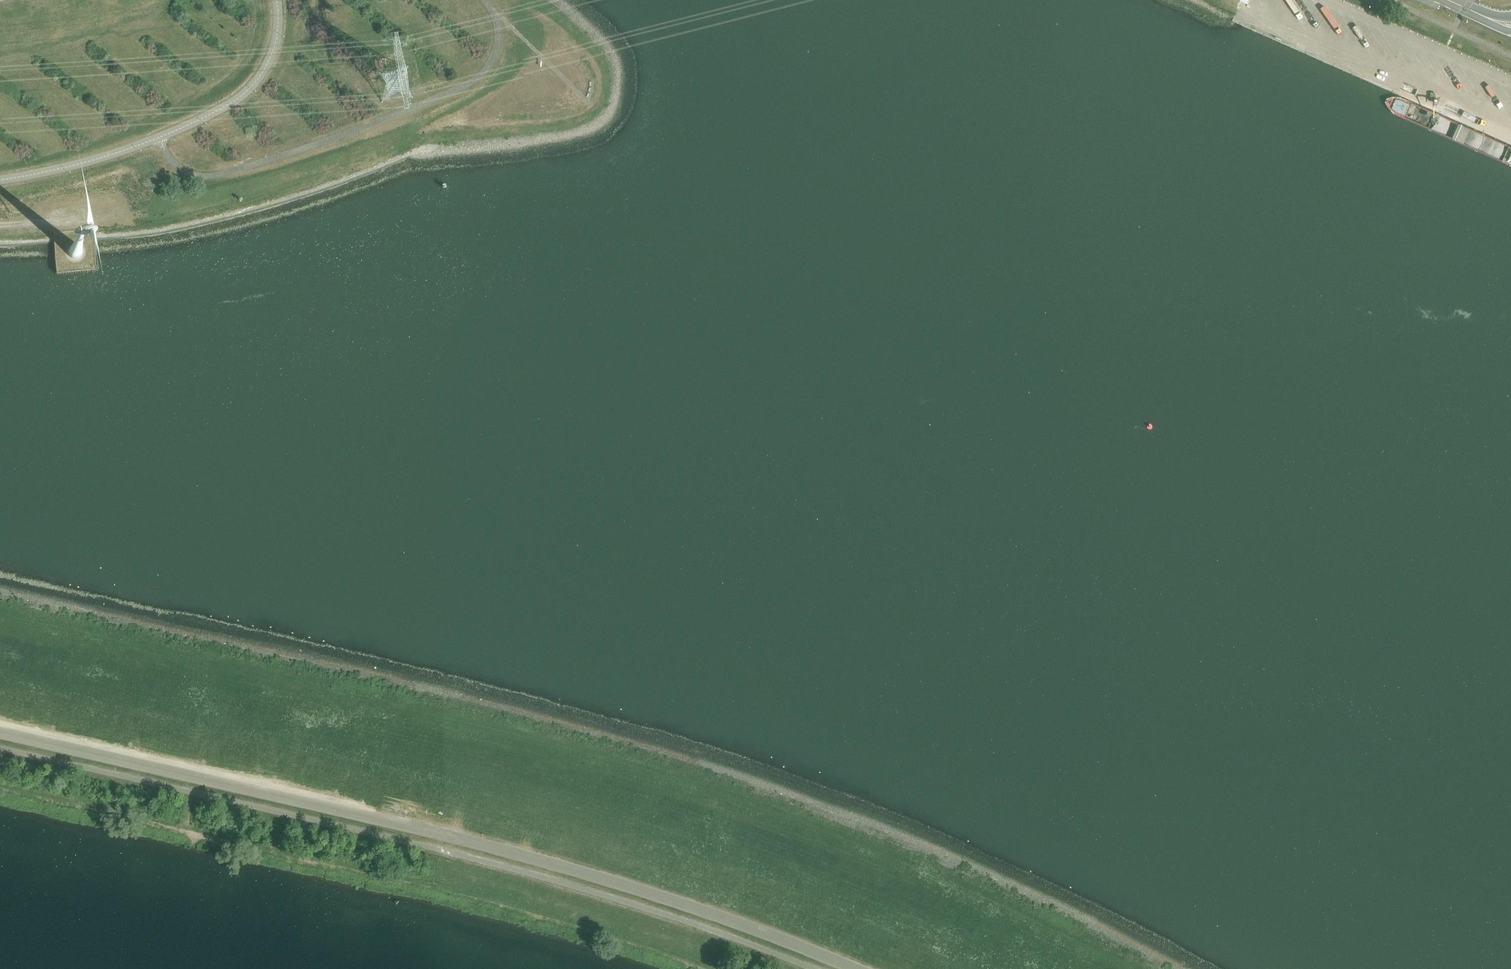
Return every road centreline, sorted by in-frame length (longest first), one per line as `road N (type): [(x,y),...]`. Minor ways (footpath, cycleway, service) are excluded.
road 1 (unclassified): [(855,968),(744,921),(526,855),(0,727)]
road 2 (unclassified): [(0,181),(105,157),(220,111),(266,66),(277,33),(276,0)]

